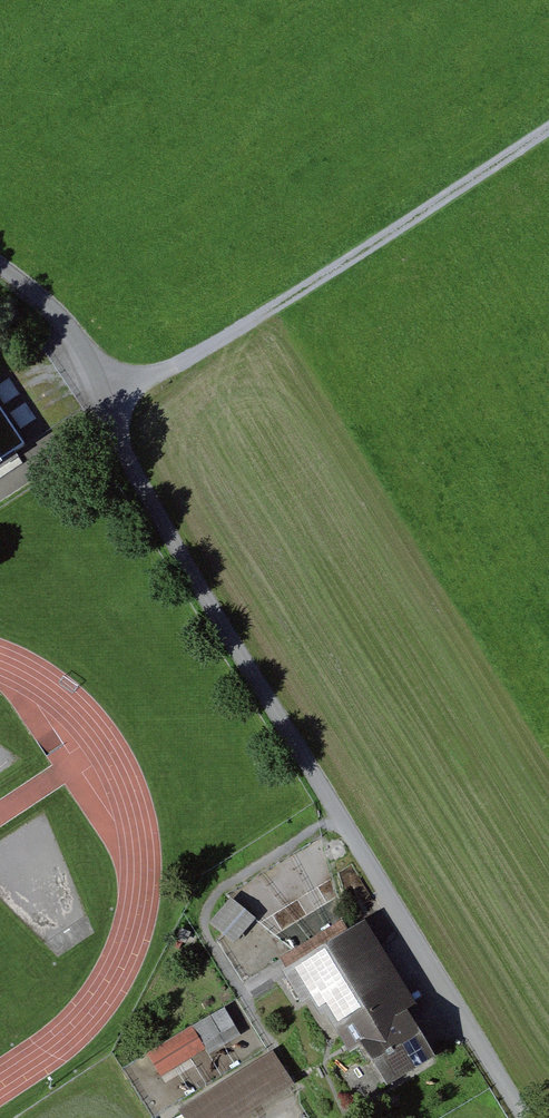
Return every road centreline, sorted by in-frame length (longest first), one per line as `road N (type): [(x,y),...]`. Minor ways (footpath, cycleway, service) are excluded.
road 1 (track): [(0,267),(56,312),(123,398),(119,441),(144,491),(523,1117)]
road 2 (track): [(548,128),(123,398)]

